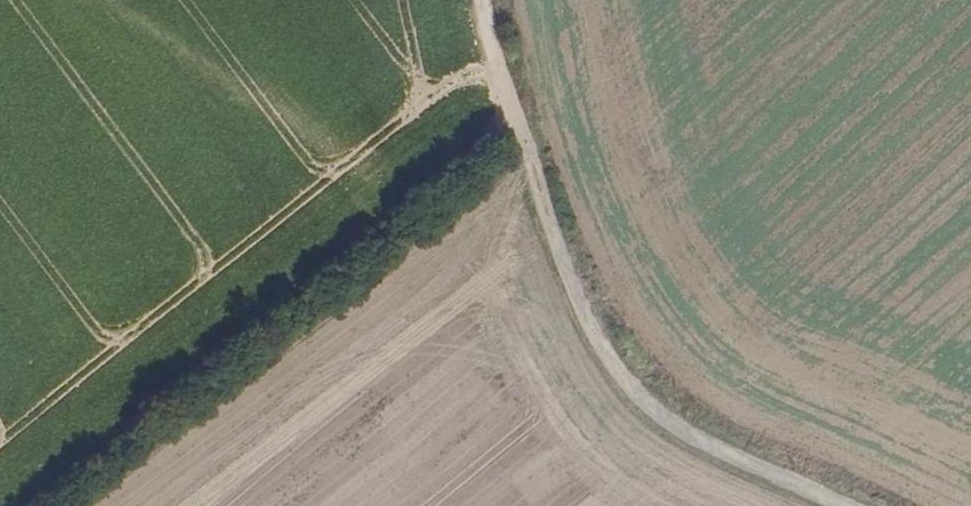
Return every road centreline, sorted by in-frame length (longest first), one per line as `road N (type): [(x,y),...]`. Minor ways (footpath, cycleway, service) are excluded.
road 1 (track): [(482,0),(498,75),(567,276),(630,388),(715,447),(842,505)]

